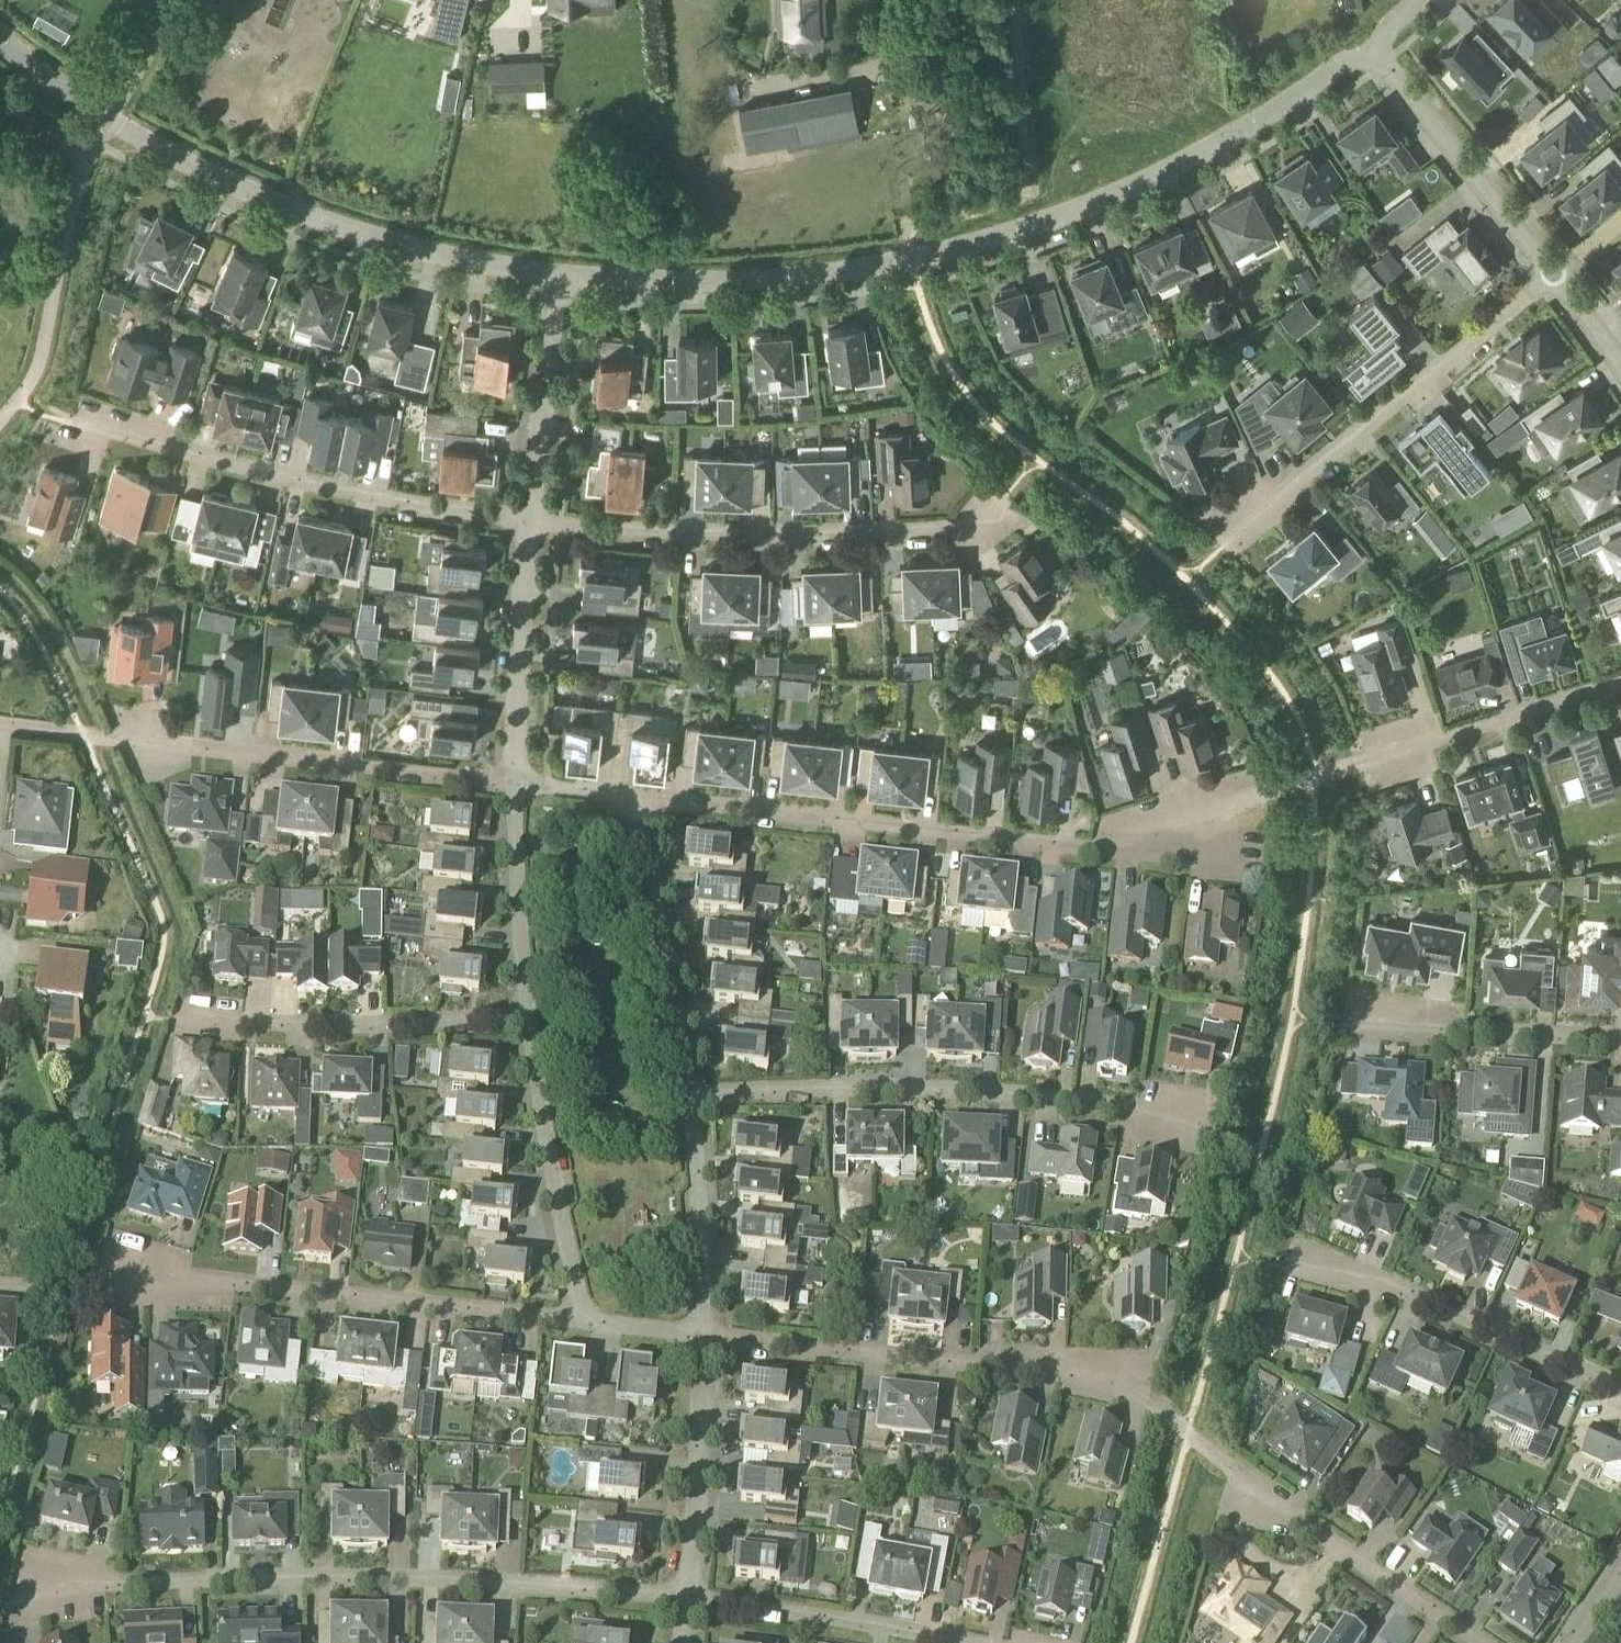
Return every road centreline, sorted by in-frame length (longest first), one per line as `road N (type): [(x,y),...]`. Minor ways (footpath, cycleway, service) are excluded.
road 1 (residential): [(1367,52),(1243,136),(1110,200),(939,256),(805,278),(552,279)]
road 2 (residential): [(688,1601),(406,1583),(66,1591),(15,1604)]
road 3 (residential): [(1255,790),(1103,845),(636,800)]
road 4 (residential): [(552,279),(450,262),(302,218),(110,123),(0,38)]
road 5 (residential): [(1191,1126),(960,1082),(694,1094)]
road 6 (residential): [(578,1319),(113,1274)]
road 7 (residential): [(528,520),(324,488),(76,424)]
road 8 (residential): [(989,530),(738,534),(528,520)]
road 9 (residential): [(1136,1380),(700,1334)]
road 10 (residential): [(1235,540),(1554,274)]
road 11 (residential): [(516,787),(112,732)]
road 12 (residential): [(1620,1388),(1385,1286),(1294,1271)]
road 13 (residential): [(526,1018),(260,1034),(181,1024)]
road 14 (residential): [(1484,1642),(1223,1464)]
road 15 (residential): [(578,1319),(526,1018)]
road 16 (residential): [(694,1094),(636,800)]
road 17 (residential): [(1554,274),(1367,52)]
road 18 (residential): [(1620,1040),(1331,1020)]
road 19 (residential): [(1365,764),(1620,683)]
road 20 (residential): [(516,787),(528,520)]
road 21 (residential): [(688,1601),(700,1334)]
road 22 (residential): [(528,520),(552,279)]
road 23 (residential): [(700,1334),(694,1094)]
road 24 (residential): [(917,1642),(688,1601)]
road 25 (residential): [(526,1018),(516,787)]
road 26 (residential): [(700,1334),(578,1319)]
road 27 (residential): [(636,800),(516,787)]

